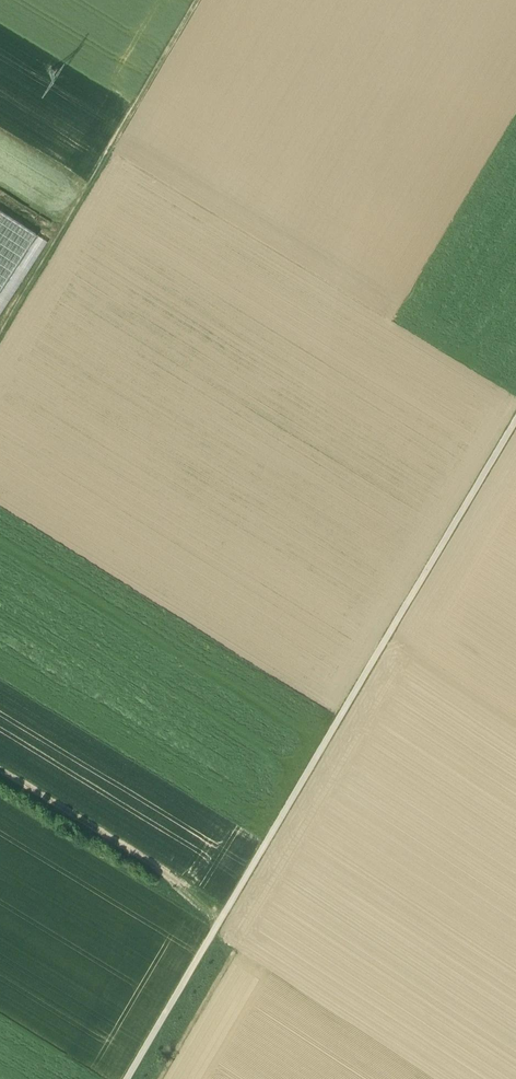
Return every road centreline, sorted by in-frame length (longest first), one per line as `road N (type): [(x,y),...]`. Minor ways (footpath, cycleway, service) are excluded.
road 1 (track): [(515,419),(127,1078)]
road 2 (track): [(0,357),(212,0)]
road 3 (track): [(226,910),(0,776)]

